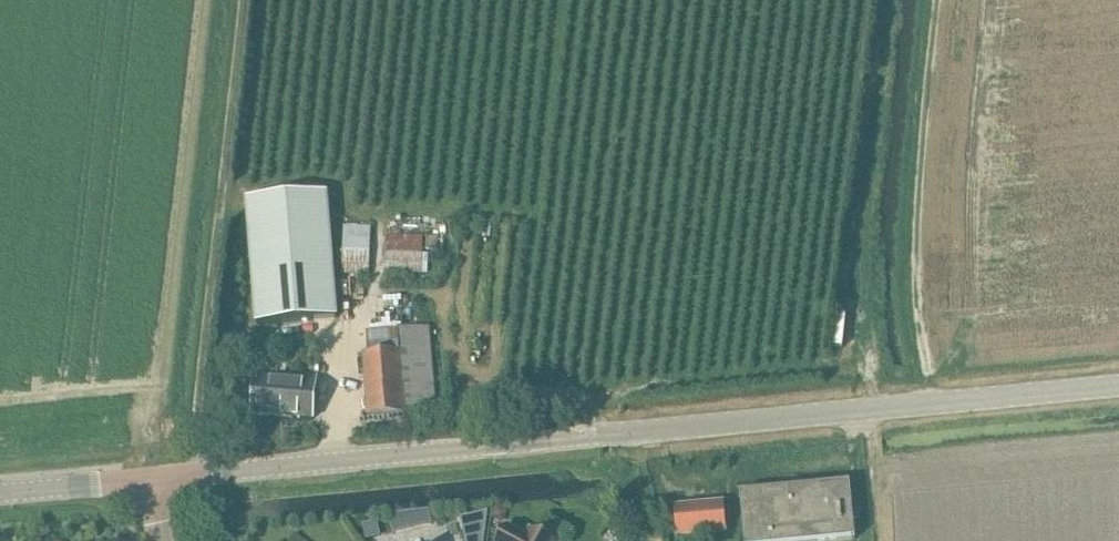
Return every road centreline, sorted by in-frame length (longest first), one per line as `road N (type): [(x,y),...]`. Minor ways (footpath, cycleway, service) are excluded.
road 1 (tertiary): [(148,479),(1118,385)]
road 2 (tertiary): [(0,493),(148,479)]

